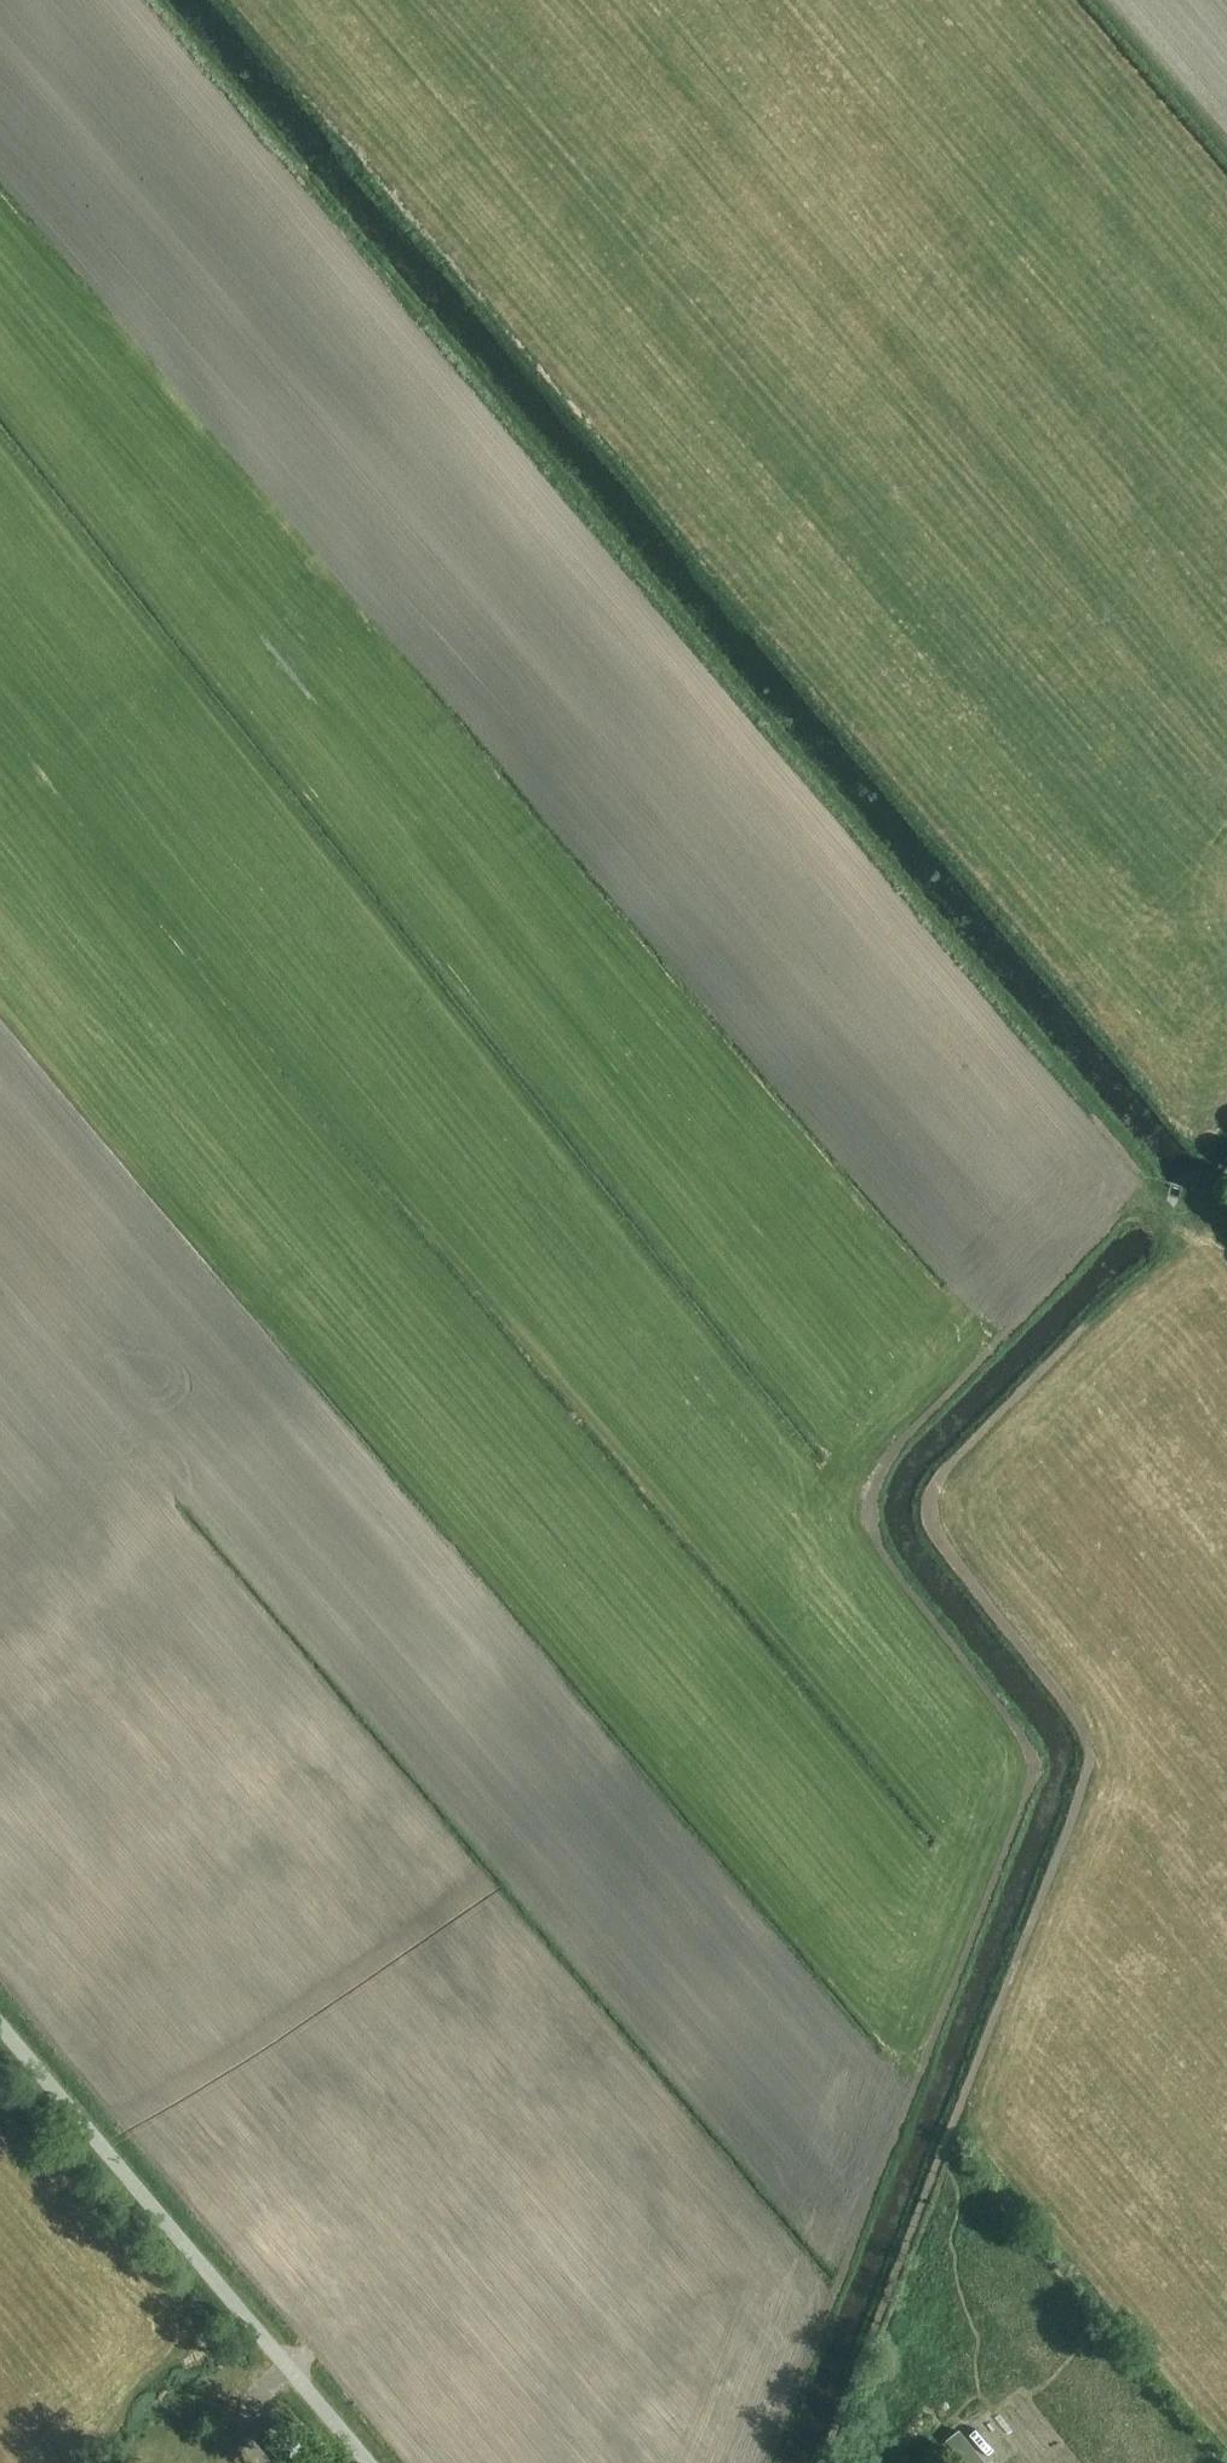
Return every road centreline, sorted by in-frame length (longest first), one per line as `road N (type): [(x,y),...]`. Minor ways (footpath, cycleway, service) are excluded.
road 1 (unclassified): [(369,2462),(0,2024)]

